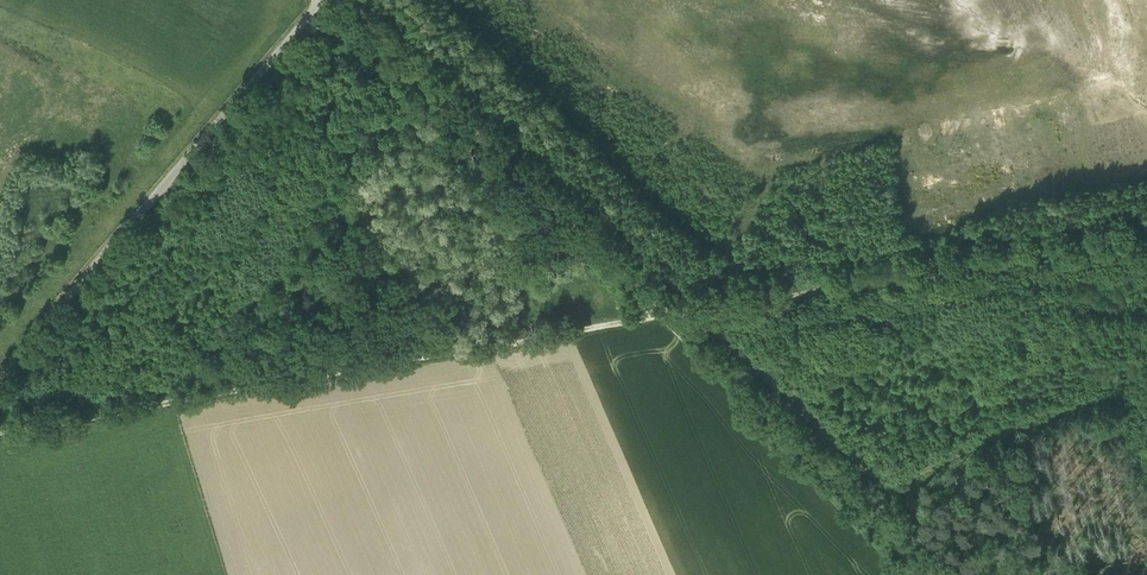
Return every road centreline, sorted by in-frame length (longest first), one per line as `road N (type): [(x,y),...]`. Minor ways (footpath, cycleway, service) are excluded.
road 1 (track): [(664,315),(0,429)]
road 2 (unclassified): [(0,376),(325,0)]
road 3 (track): [(664,315),(1018,255),(1146,252)]
road 4 (track): [(349,0),(664,315)]

